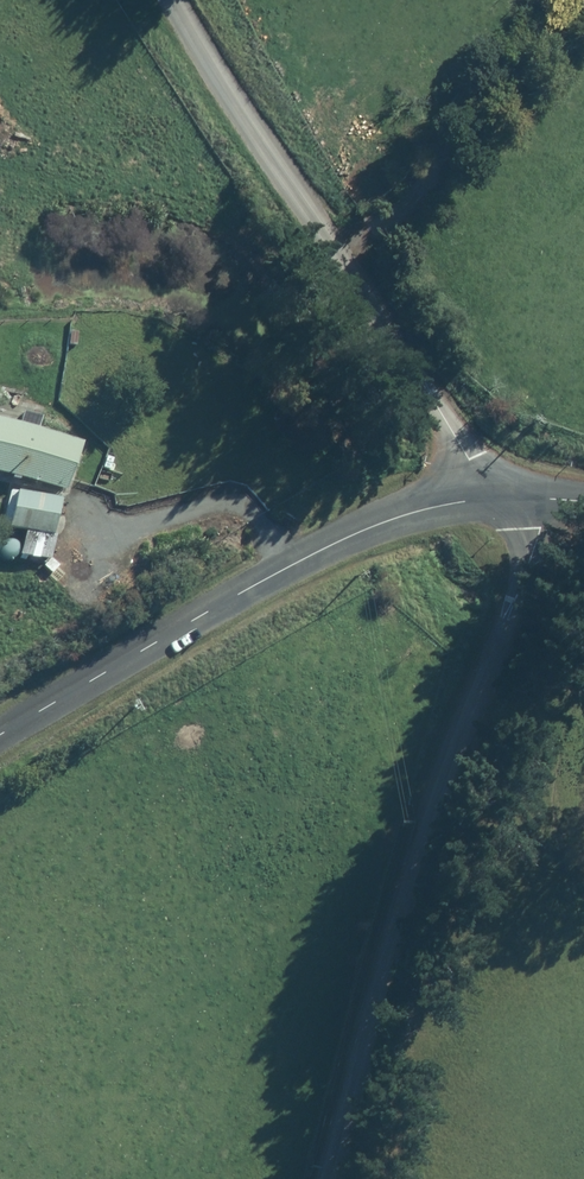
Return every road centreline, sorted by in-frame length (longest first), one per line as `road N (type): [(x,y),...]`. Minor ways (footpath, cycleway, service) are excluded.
road 1 (unclassified): [(341,1178),(456,746),(541,527),(543,497)]
road 2 (unclassified): [(178,0),(447,420),(469,460),(476,498)]
road 3 (unclassified): [(476,498),(369,527),(294,564),(0,737)]

